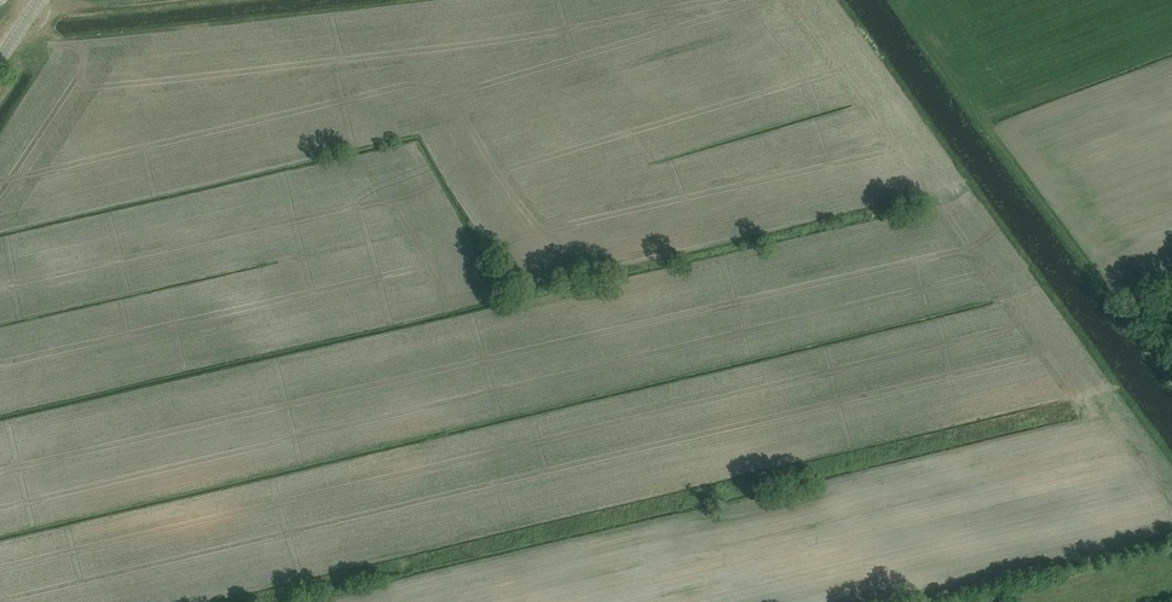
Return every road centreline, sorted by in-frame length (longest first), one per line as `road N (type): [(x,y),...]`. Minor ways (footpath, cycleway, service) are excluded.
road 1 (track): [(154,0),(29,14)]

